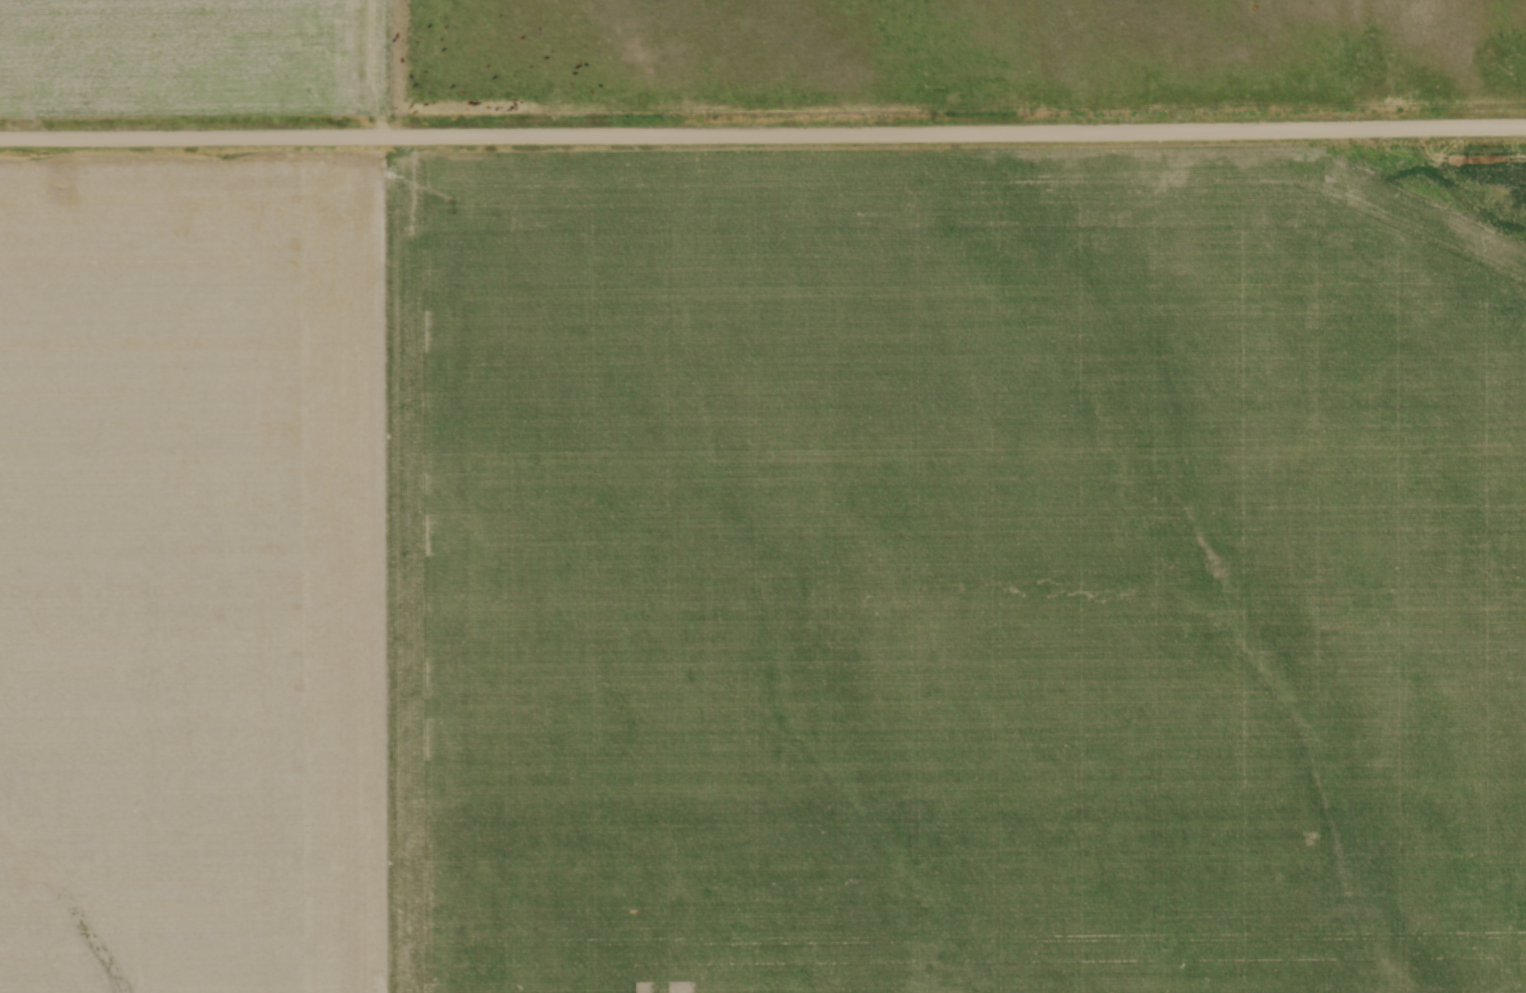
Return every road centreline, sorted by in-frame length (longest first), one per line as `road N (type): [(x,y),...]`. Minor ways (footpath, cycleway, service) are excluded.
road 1 (residential): [(1525,125),(0,136)]

